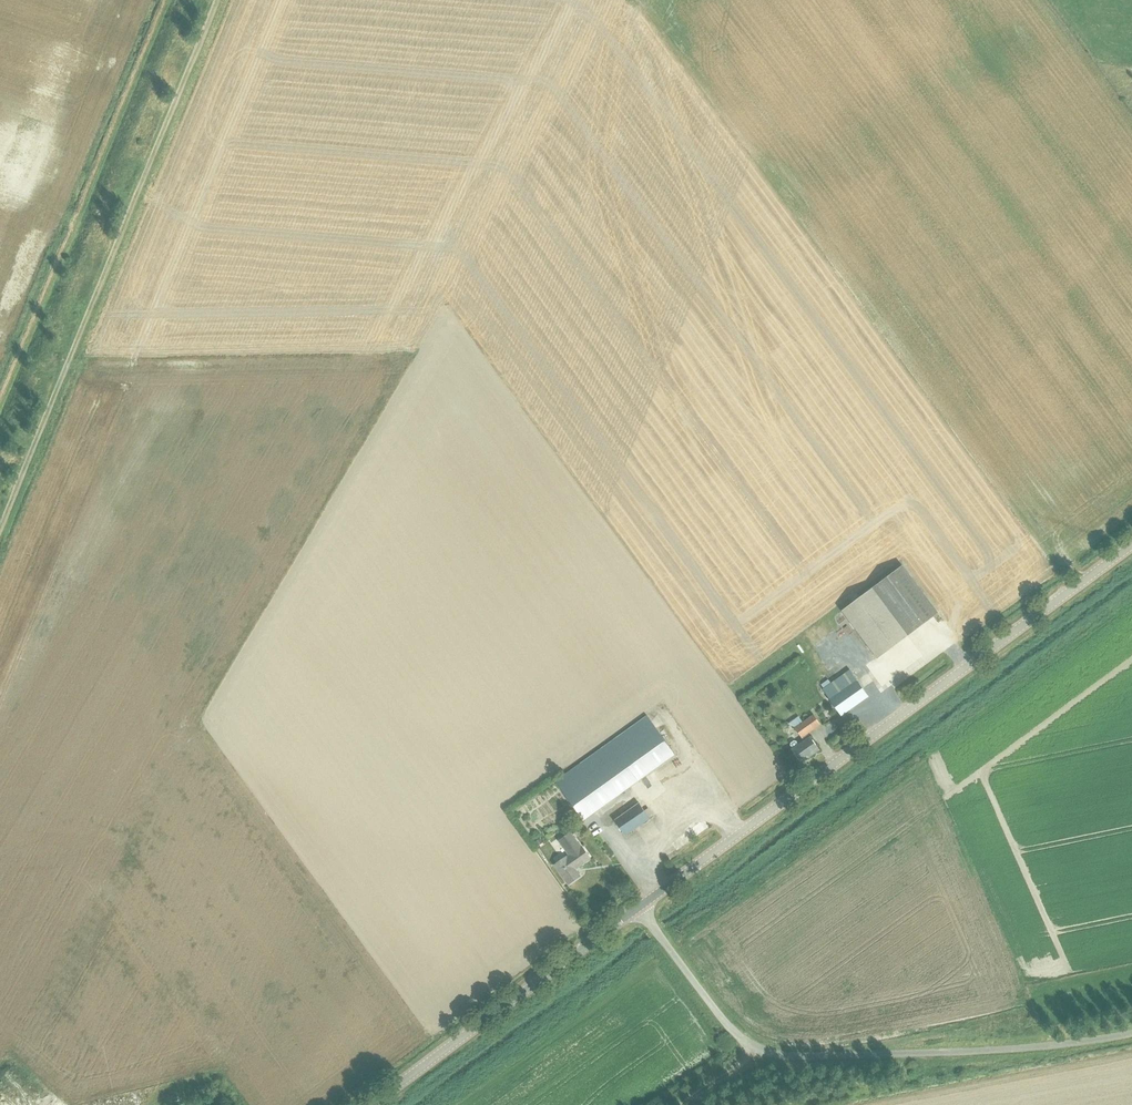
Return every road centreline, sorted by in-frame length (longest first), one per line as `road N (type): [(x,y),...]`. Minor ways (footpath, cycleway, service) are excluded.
road 1 (tertiary): [(638,906),(1131,543)]
road 2 (unclassified): [(638,906),(728,1026),(772,1053),(987,1050),(1131,1037)]
road 3 (track): [(211,0),(0,517)]
road 4 (tertiary): [(368,1104),(638,906)]
road 5 (track): [(0,409),(80,212)]

